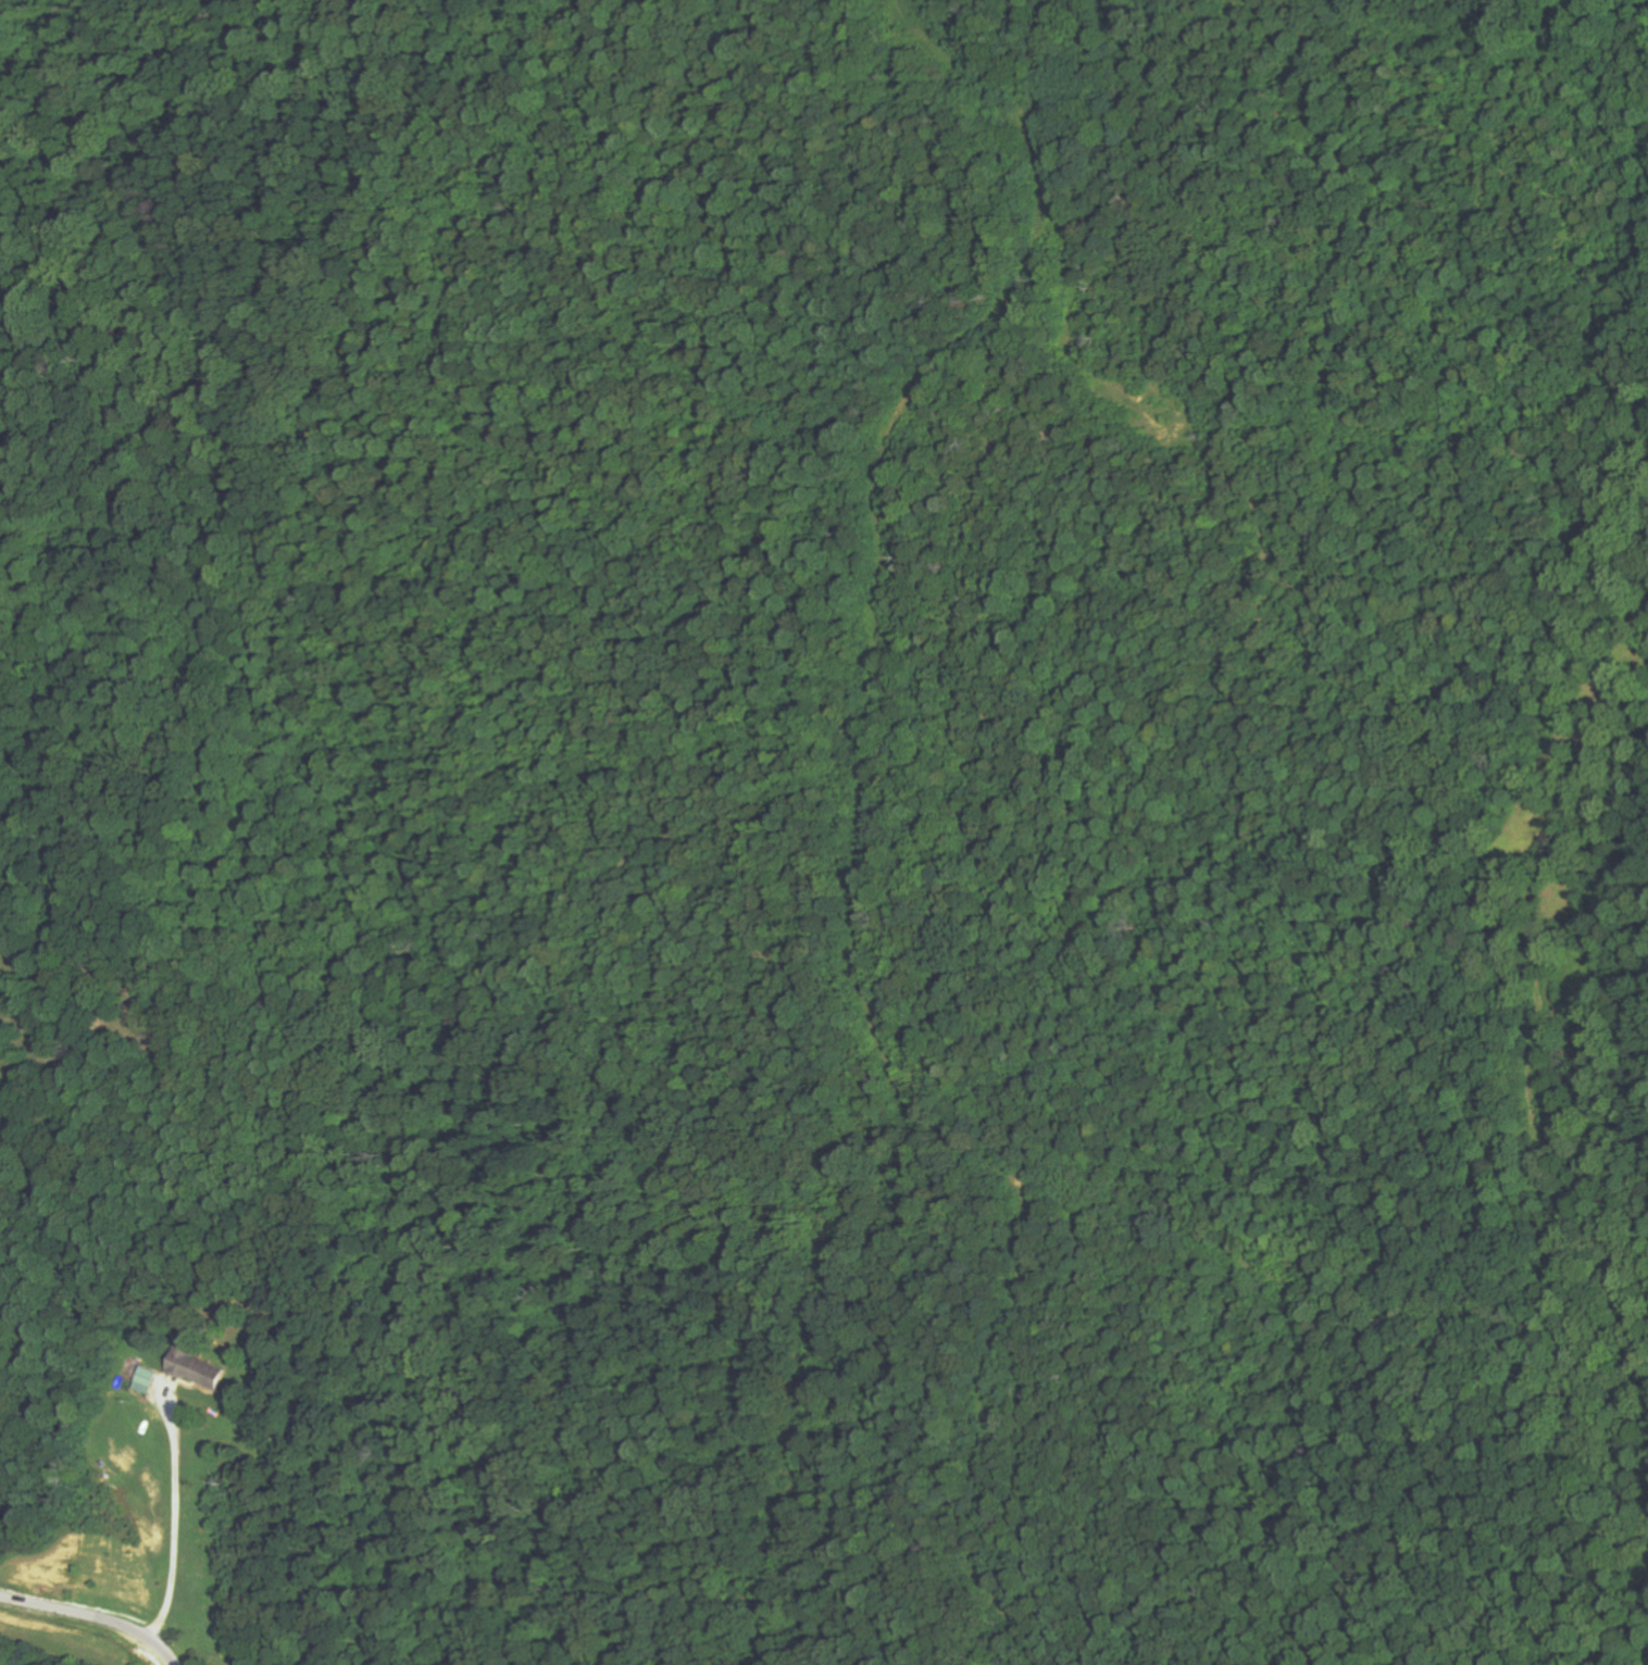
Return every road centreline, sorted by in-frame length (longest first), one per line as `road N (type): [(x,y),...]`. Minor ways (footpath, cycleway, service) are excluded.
road 1 (residential): [(177,1664),(122,1623),(0,1599)]

